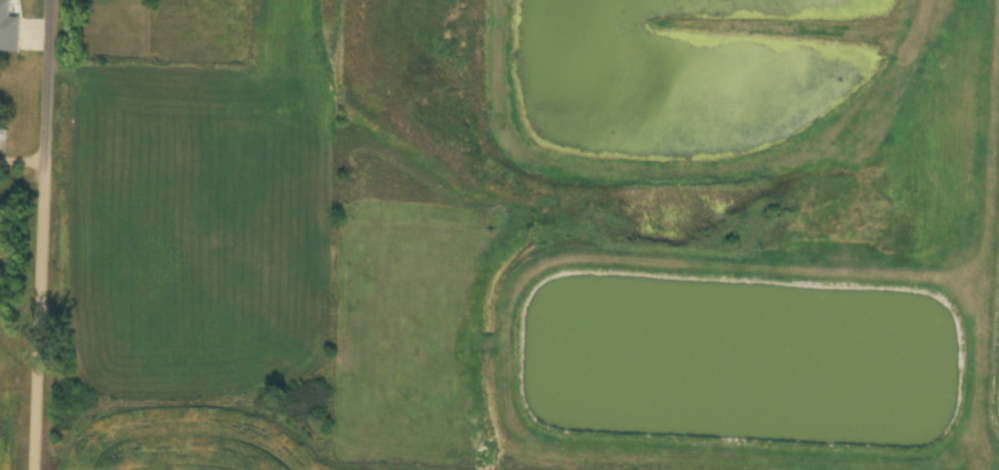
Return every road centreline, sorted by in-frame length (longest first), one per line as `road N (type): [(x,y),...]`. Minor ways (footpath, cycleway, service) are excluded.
road 1 (residential): [(34,469),(44,171)]
road 2 (residential): [(44,171),(49,0)]

